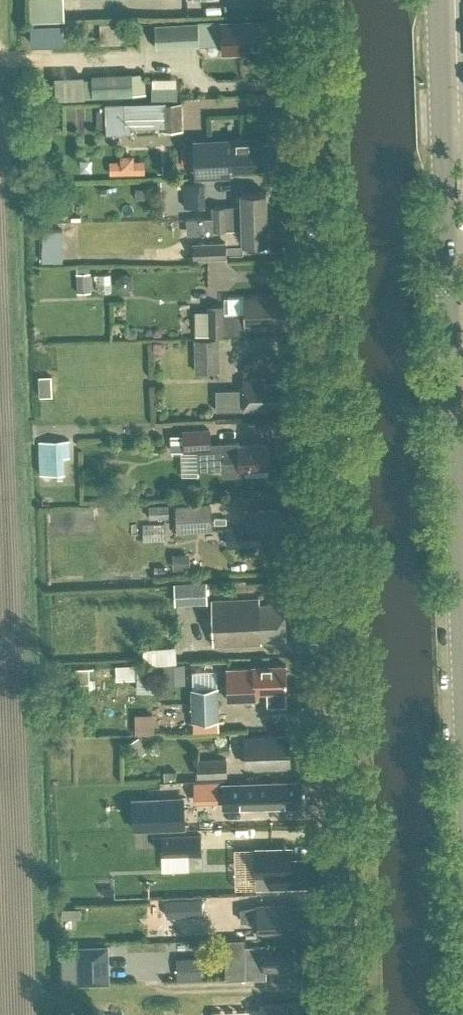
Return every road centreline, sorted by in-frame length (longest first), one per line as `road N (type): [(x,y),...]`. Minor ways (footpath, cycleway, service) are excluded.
road 1 (unclassified): [(351,1014),(312,0)]
road 2 (secondary): [(462,684),(438,0)]

